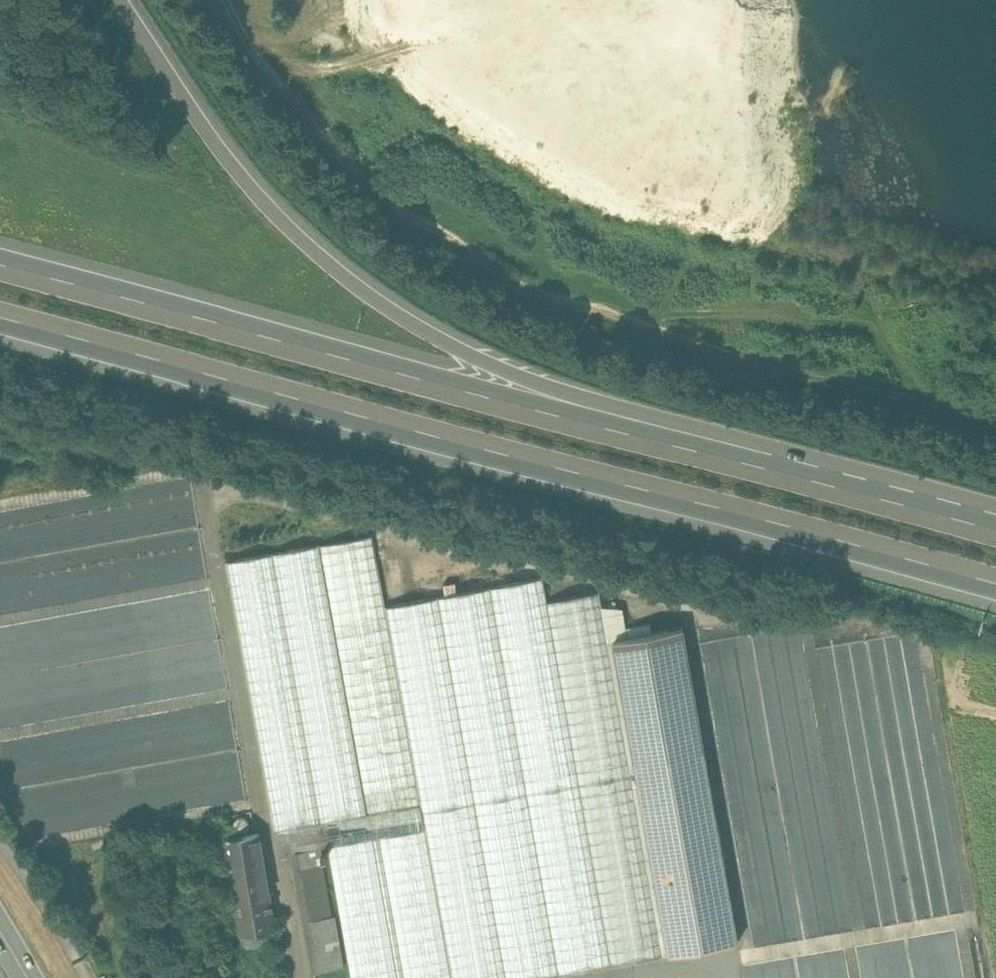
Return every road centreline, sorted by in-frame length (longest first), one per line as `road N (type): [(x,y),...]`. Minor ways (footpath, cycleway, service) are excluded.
road 1 (motorway): [(0,315),(995,579)]
road 2 (motorway): [(691,447),(419,327),(334,273),(214,144),(119,0)]
road 3 (motorway): [(691,447),(0,263)]
road 4 (motorway): [(995,532),(691,447)]

